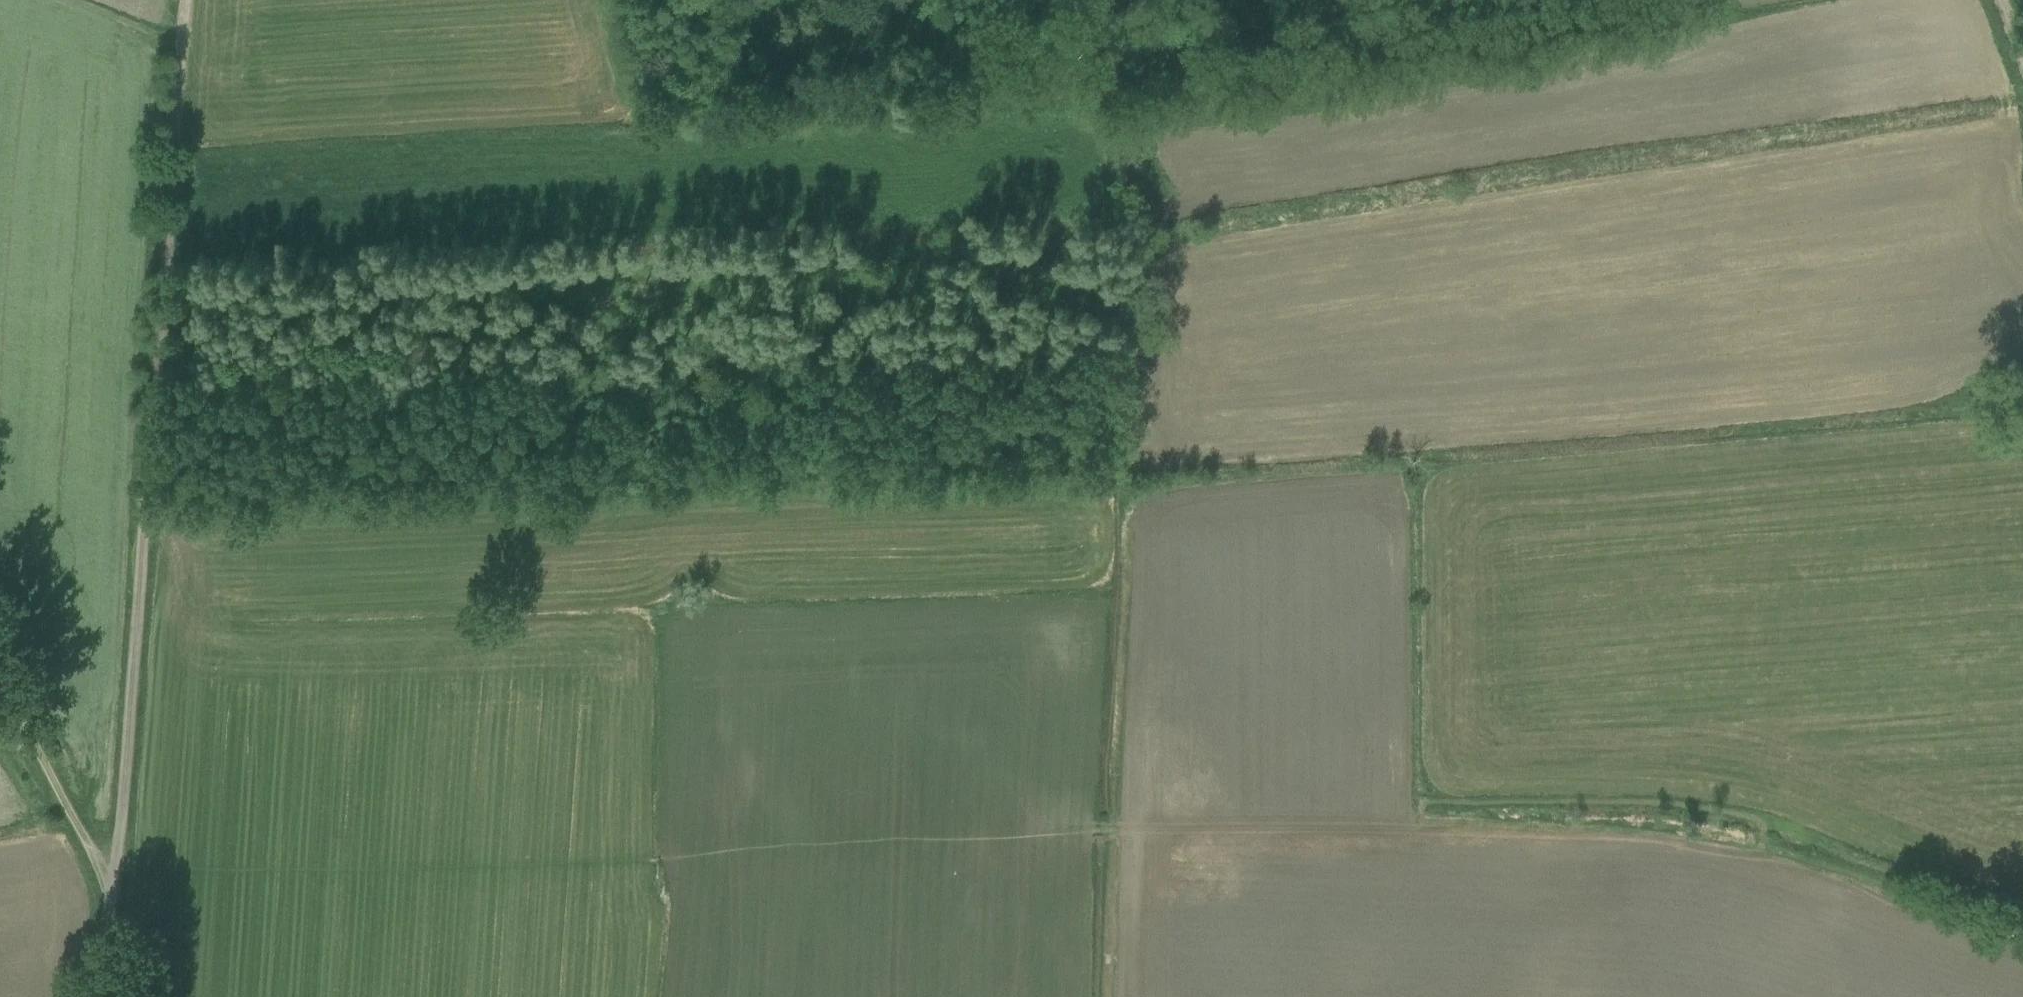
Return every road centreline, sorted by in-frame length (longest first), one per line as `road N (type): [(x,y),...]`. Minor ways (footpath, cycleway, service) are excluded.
road 1 (track): [(184,0),(113,898)]
road 2 (track): [(0,697),(113,898)]

